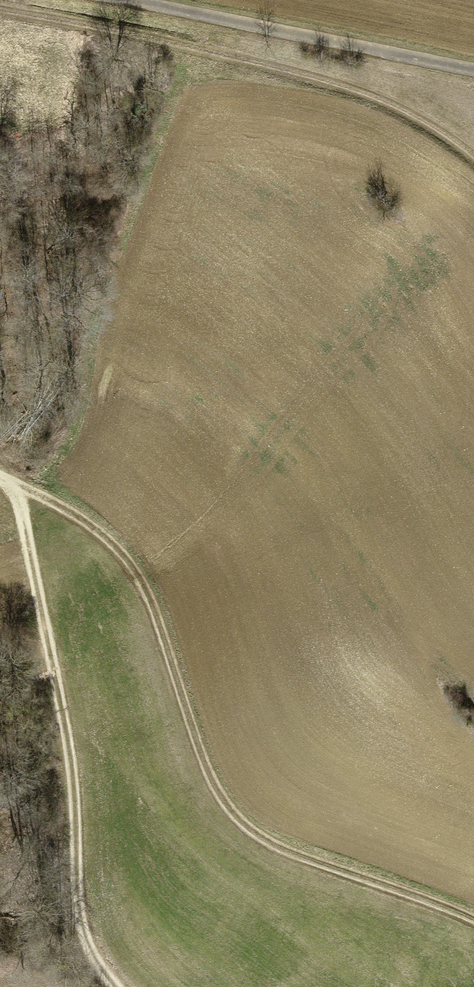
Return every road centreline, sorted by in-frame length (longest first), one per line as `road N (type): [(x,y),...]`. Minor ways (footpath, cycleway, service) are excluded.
road 1 (track): [(0,477),(142,560),(238,827),(473,919)]
road 2 (track): [(115,986),(84,947),(77,919),(70,756),(14,483)]
road 3 (track): [(473,153),(445,129),(305,69),(0,3)]
road 4 (track): [(131,0),(473,65)]

